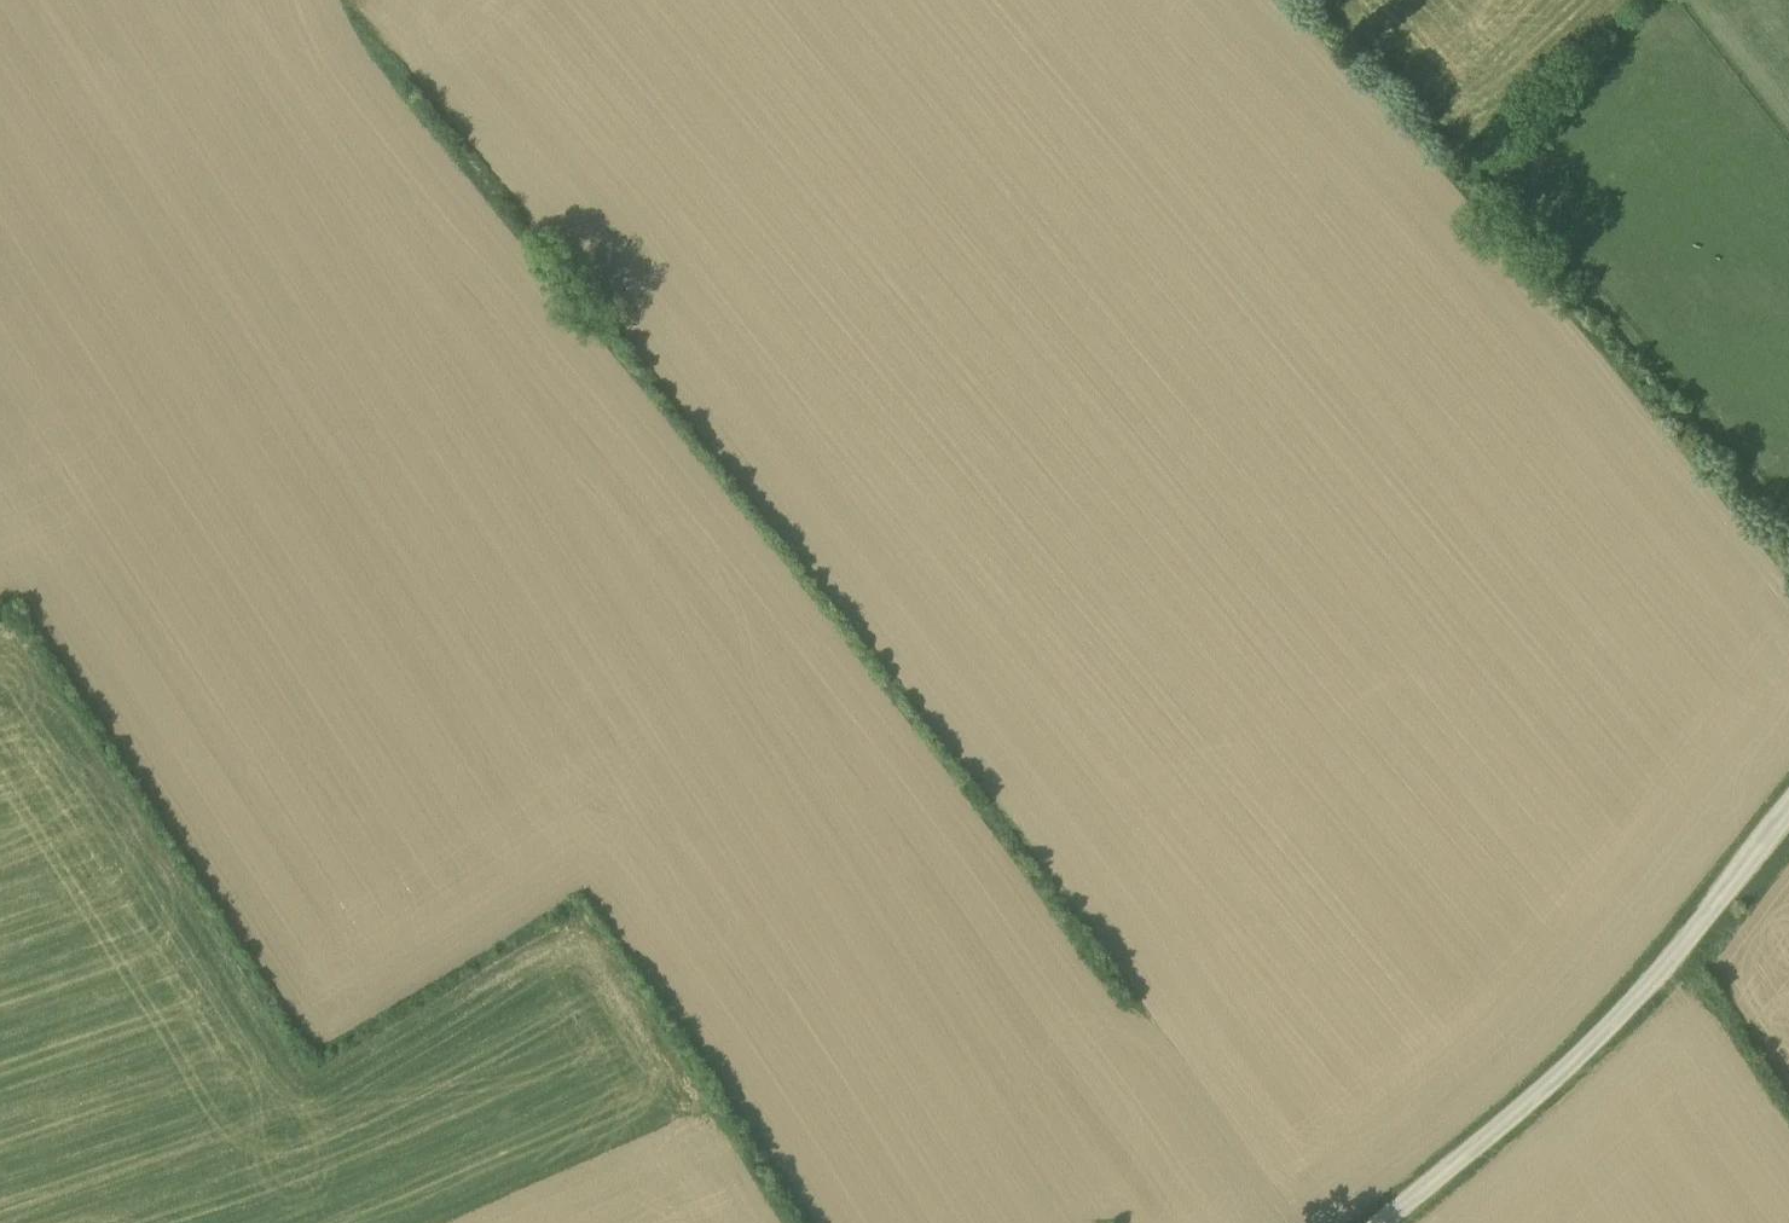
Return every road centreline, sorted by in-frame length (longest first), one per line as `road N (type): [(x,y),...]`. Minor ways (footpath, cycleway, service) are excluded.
road 1 (unclassified): [(1788,815),(1634,1008),(1553,1088),(1390,1222)]

